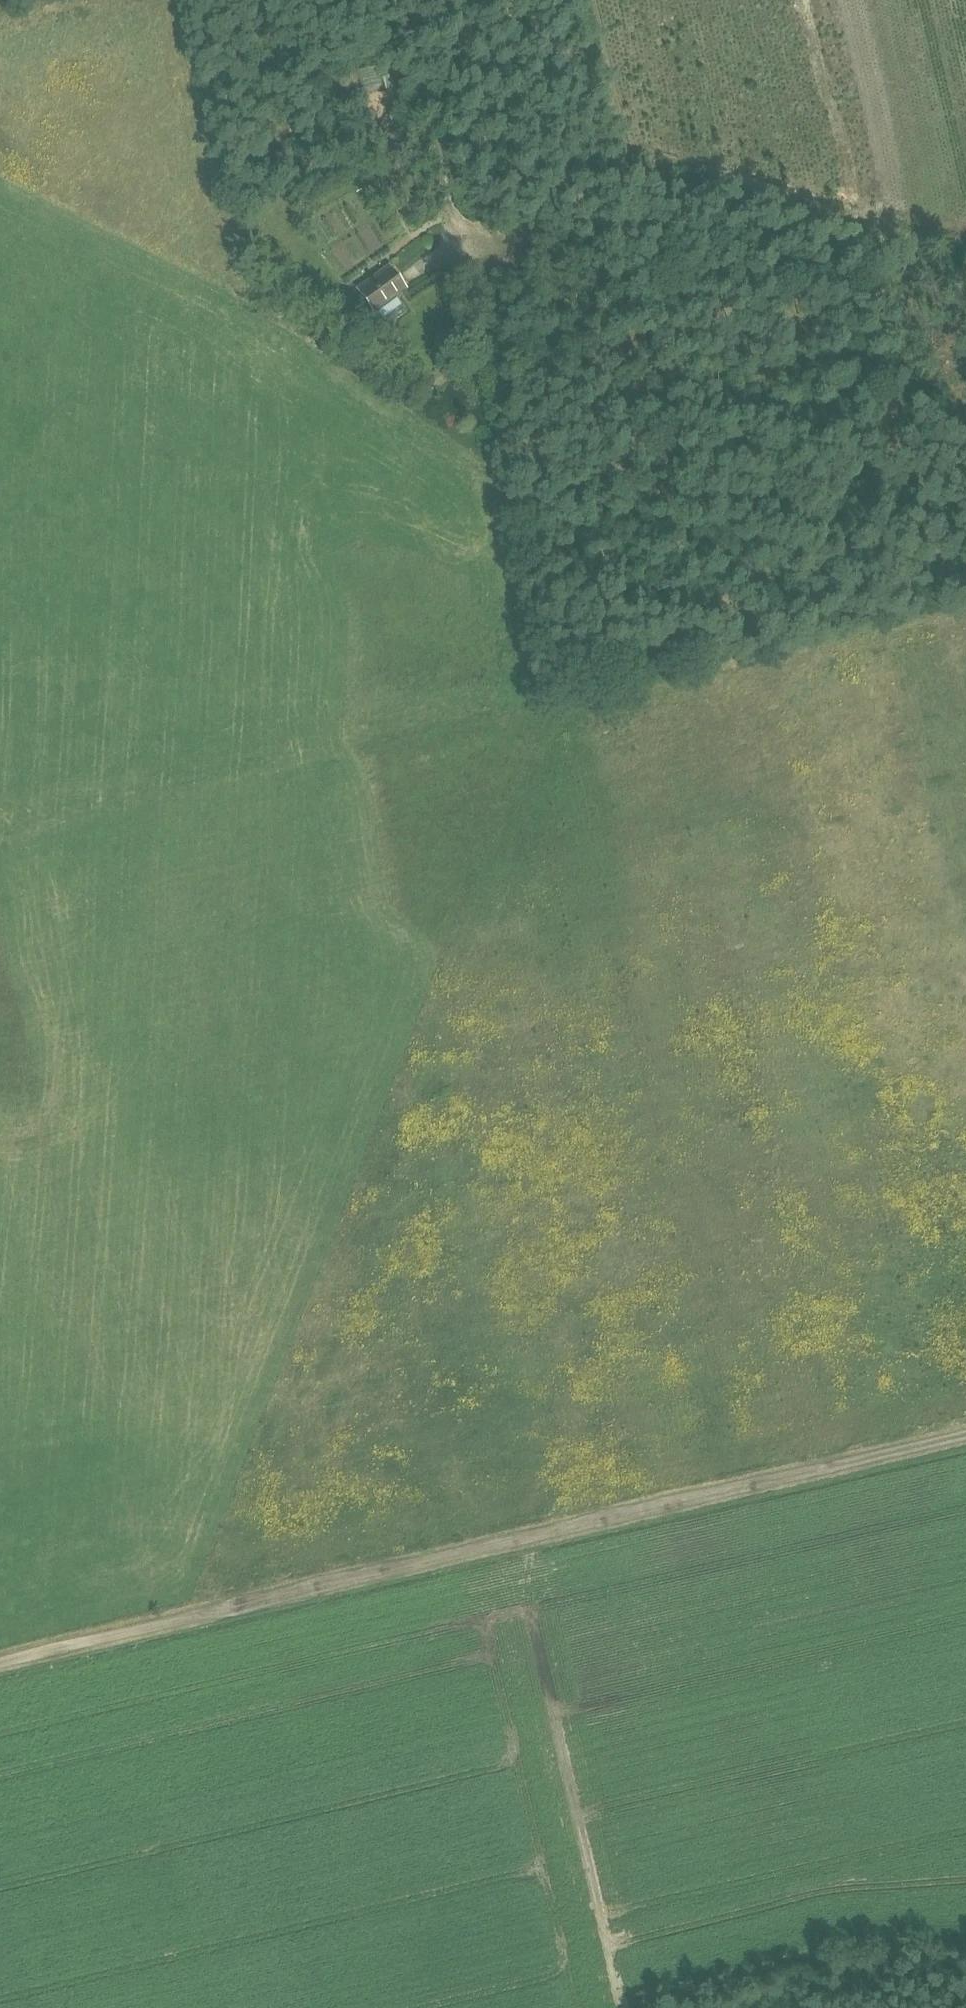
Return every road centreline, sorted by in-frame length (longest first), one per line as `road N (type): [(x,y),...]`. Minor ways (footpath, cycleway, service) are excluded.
road 1 (track): [(965,1443),(0,1667)]

